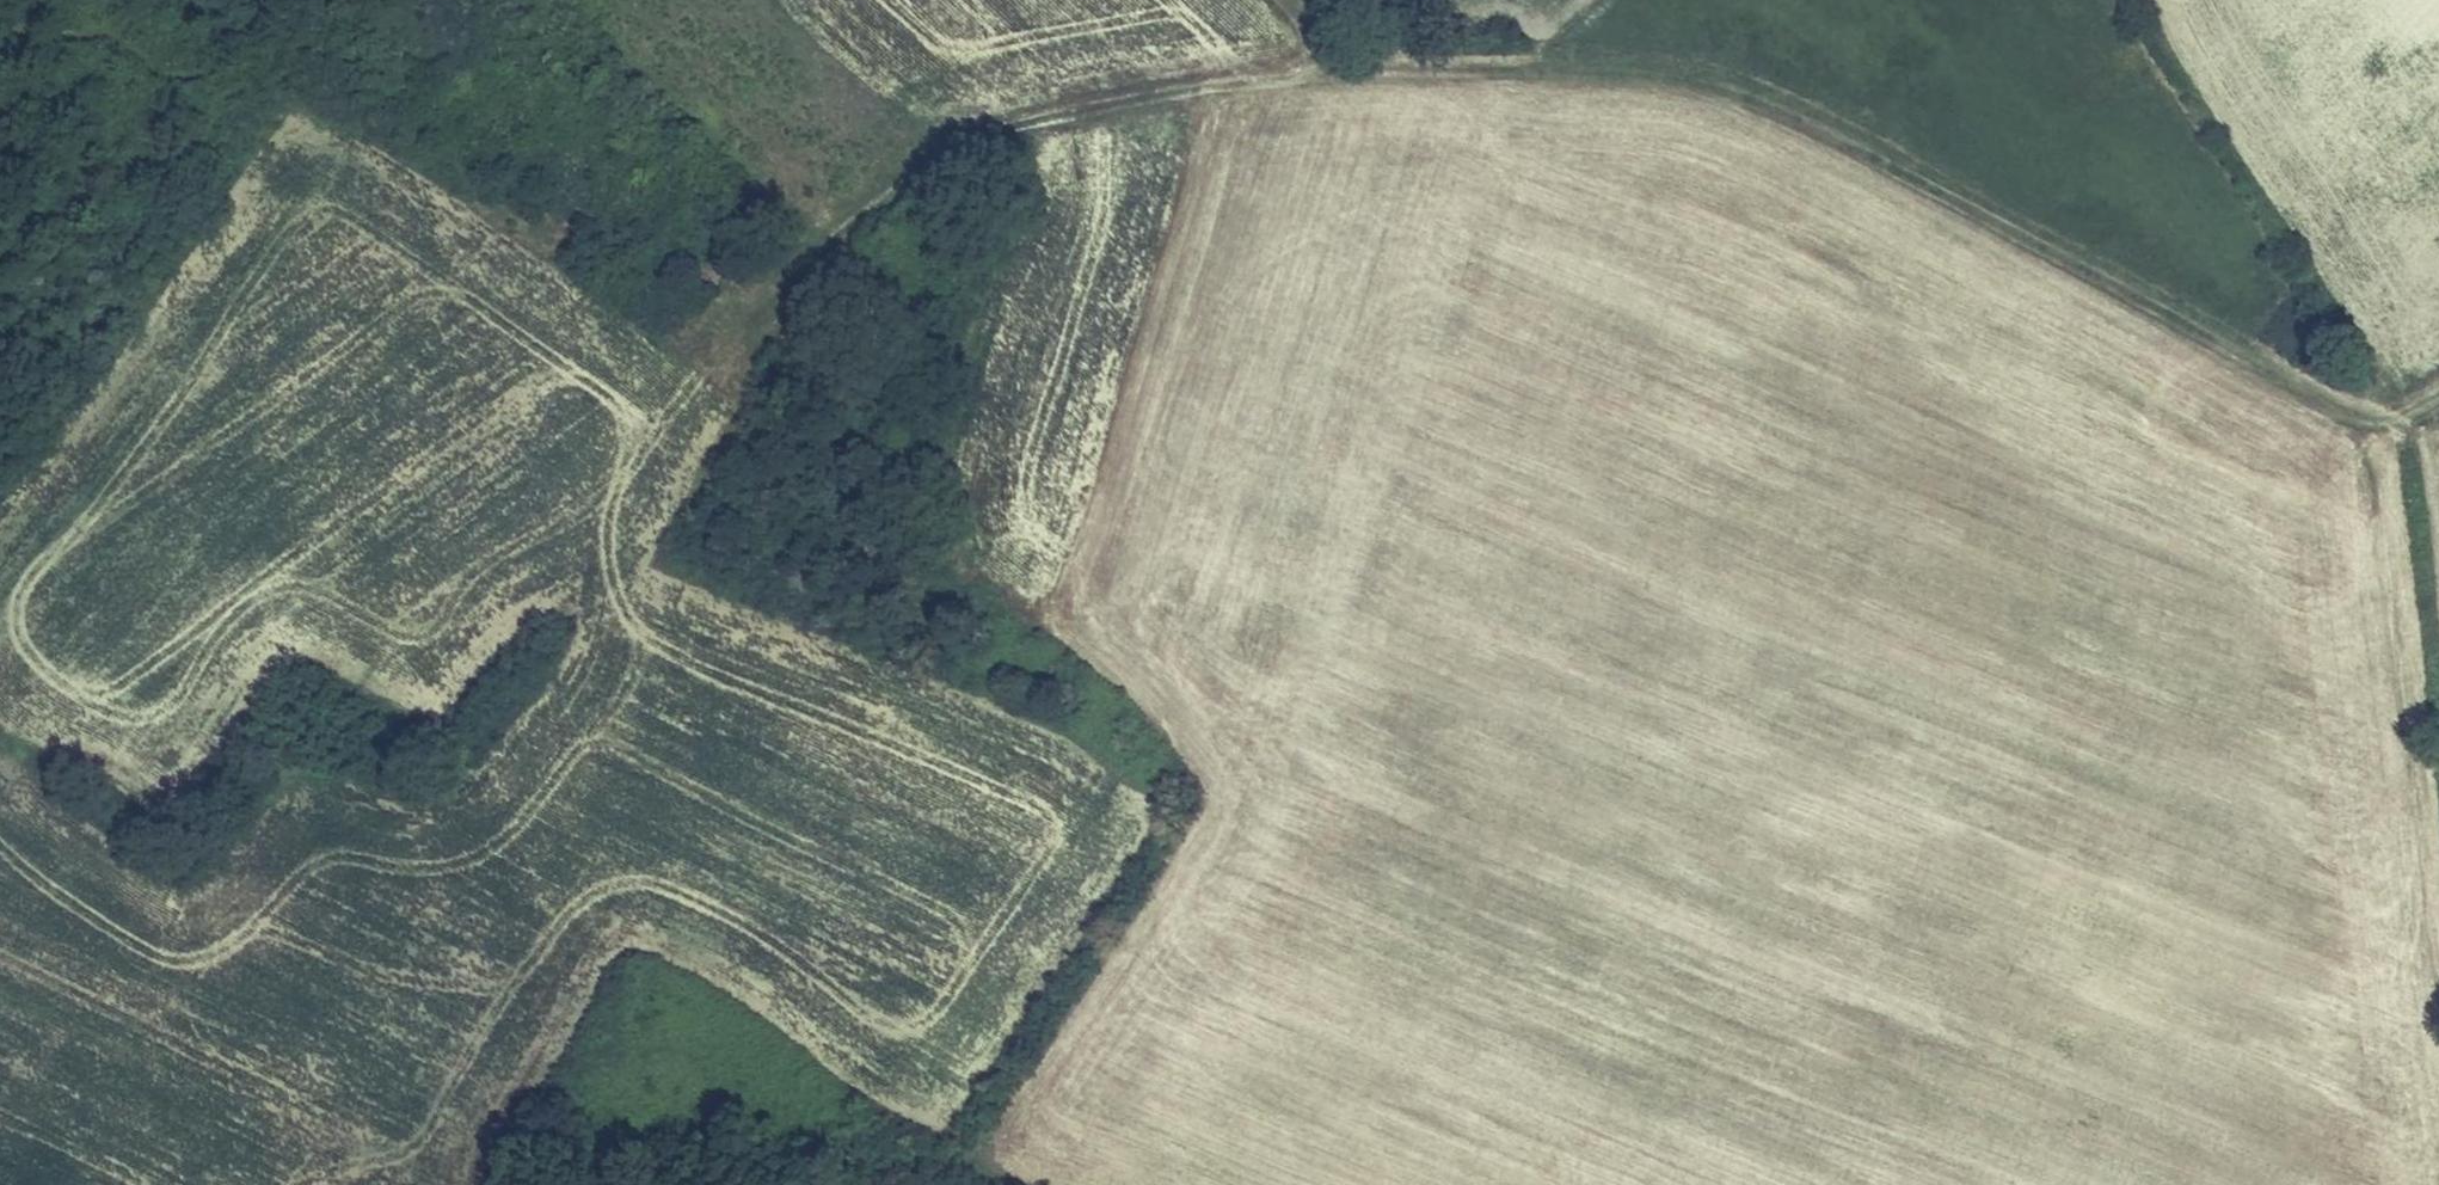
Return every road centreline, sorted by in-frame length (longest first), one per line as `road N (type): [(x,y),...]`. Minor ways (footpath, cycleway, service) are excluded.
road 1 (track): [(2438,396),(2369,411),(1762,92),(1632,69),(1331,70),(1303,60),(1303,17),(1292,0)]
road 2 (track): [(758,346),(861,219),(943,155),(1051,120),(1303,60)]

